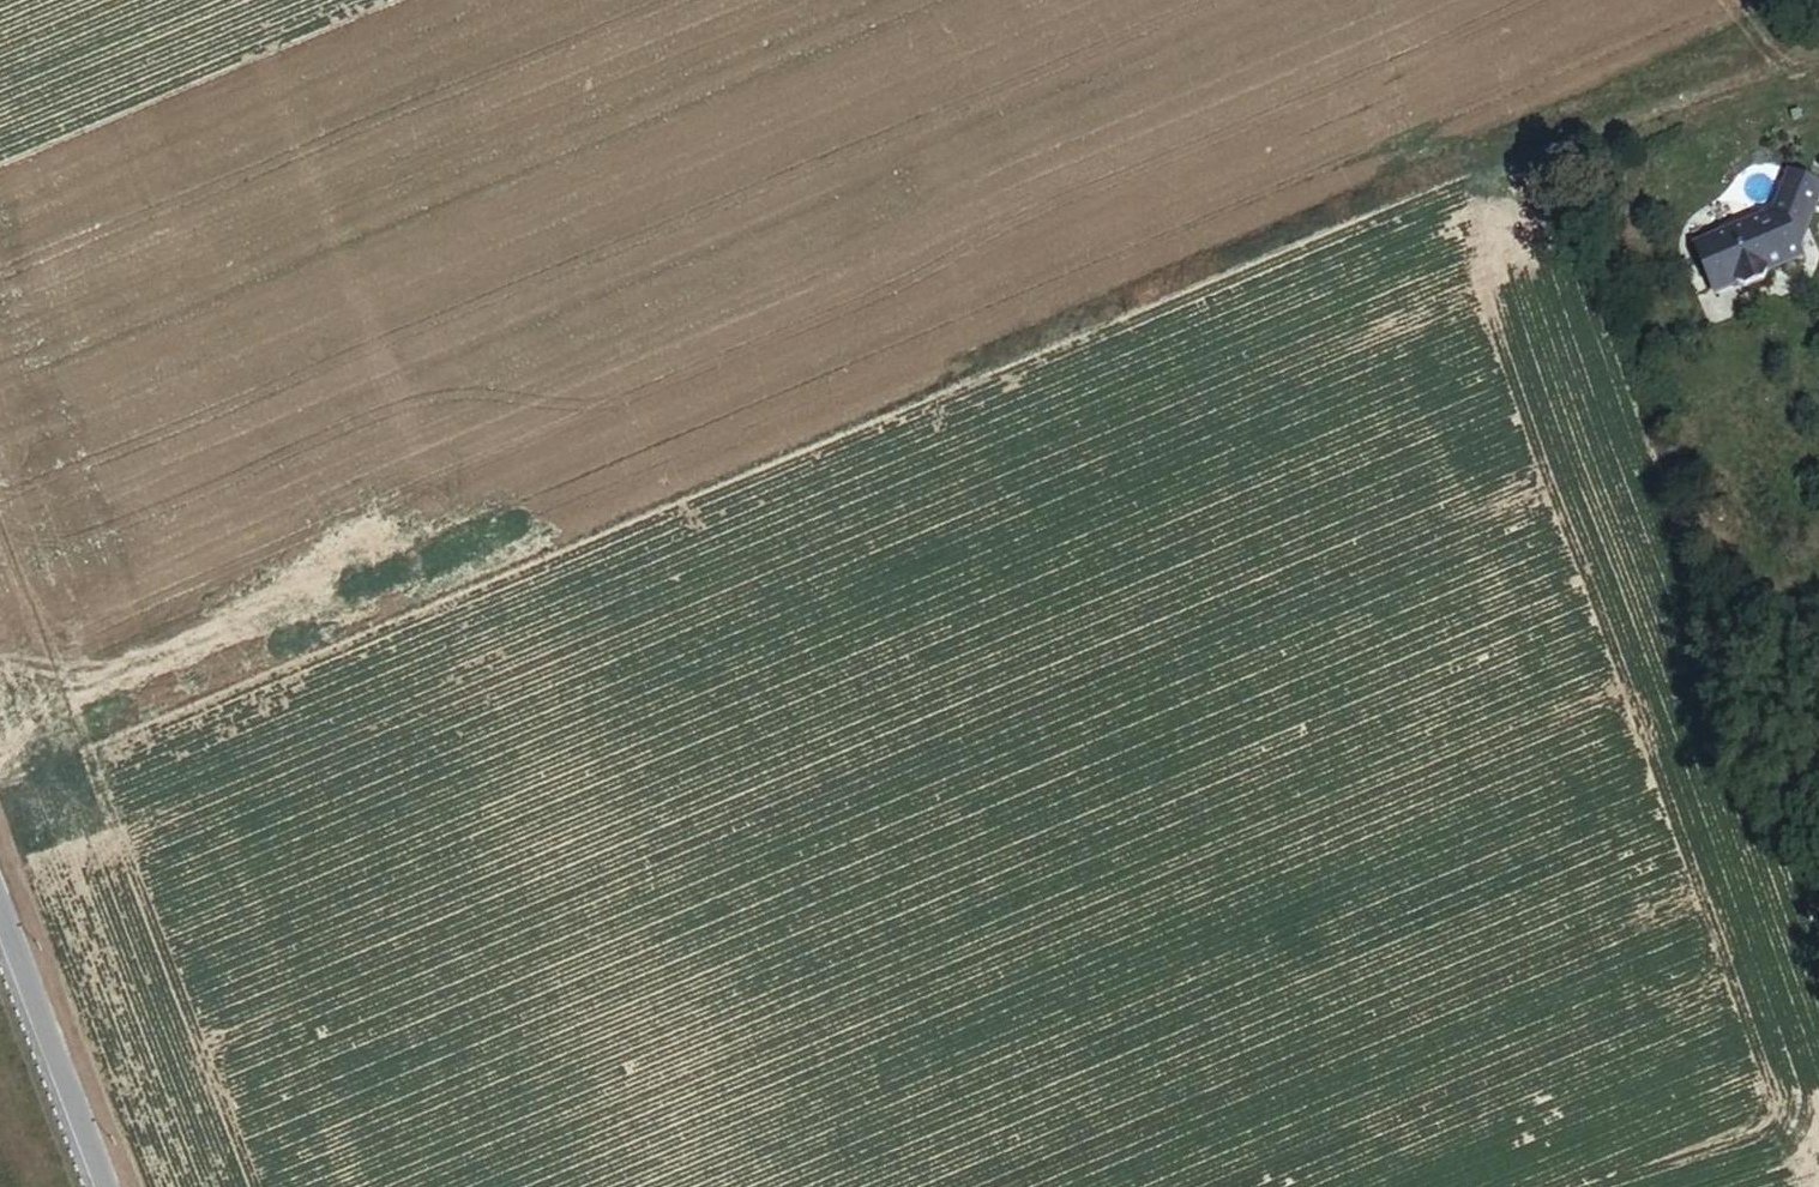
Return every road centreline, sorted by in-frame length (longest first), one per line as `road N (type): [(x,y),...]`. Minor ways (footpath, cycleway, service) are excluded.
road 1 (tertiary): [(105,1186),(0,916)]

